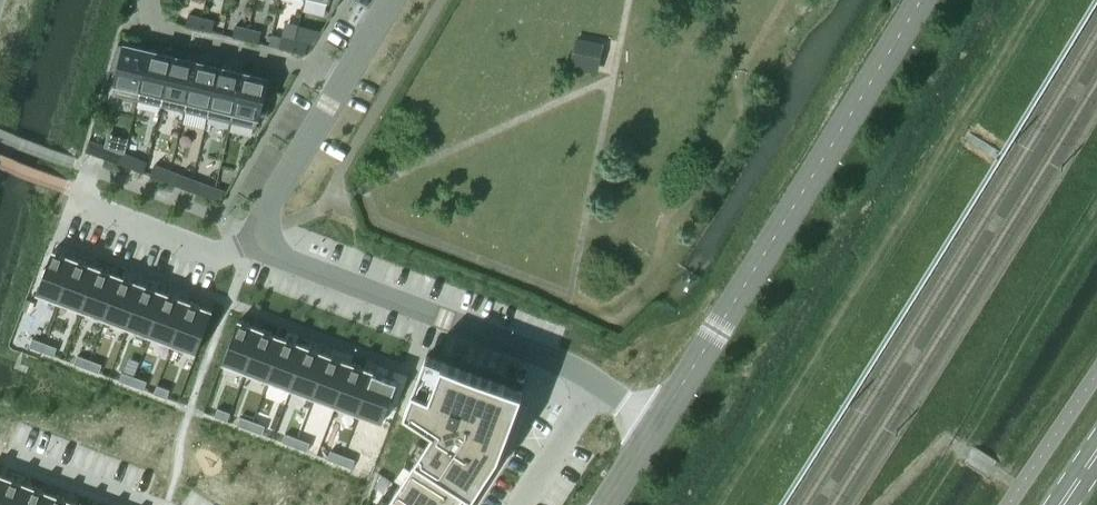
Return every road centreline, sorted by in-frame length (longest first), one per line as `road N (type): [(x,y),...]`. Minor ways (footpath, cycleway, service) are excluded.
road 1 (tertiary): [(922,0),(661,422)]
road 2 (residential): [(595,381),(284,254),(268,230)]
road 3 (residential): [(345,76),(140,23),(147,0)]
road 4 (residential): [(268,230),(212,254),(84,204)]
road 5 (residential): [(268,230),(271,204),(345,76)]
road 6 (residential): [(5,448),(157,504)]
road 7 (residential): [(595,381),(515,504)]

